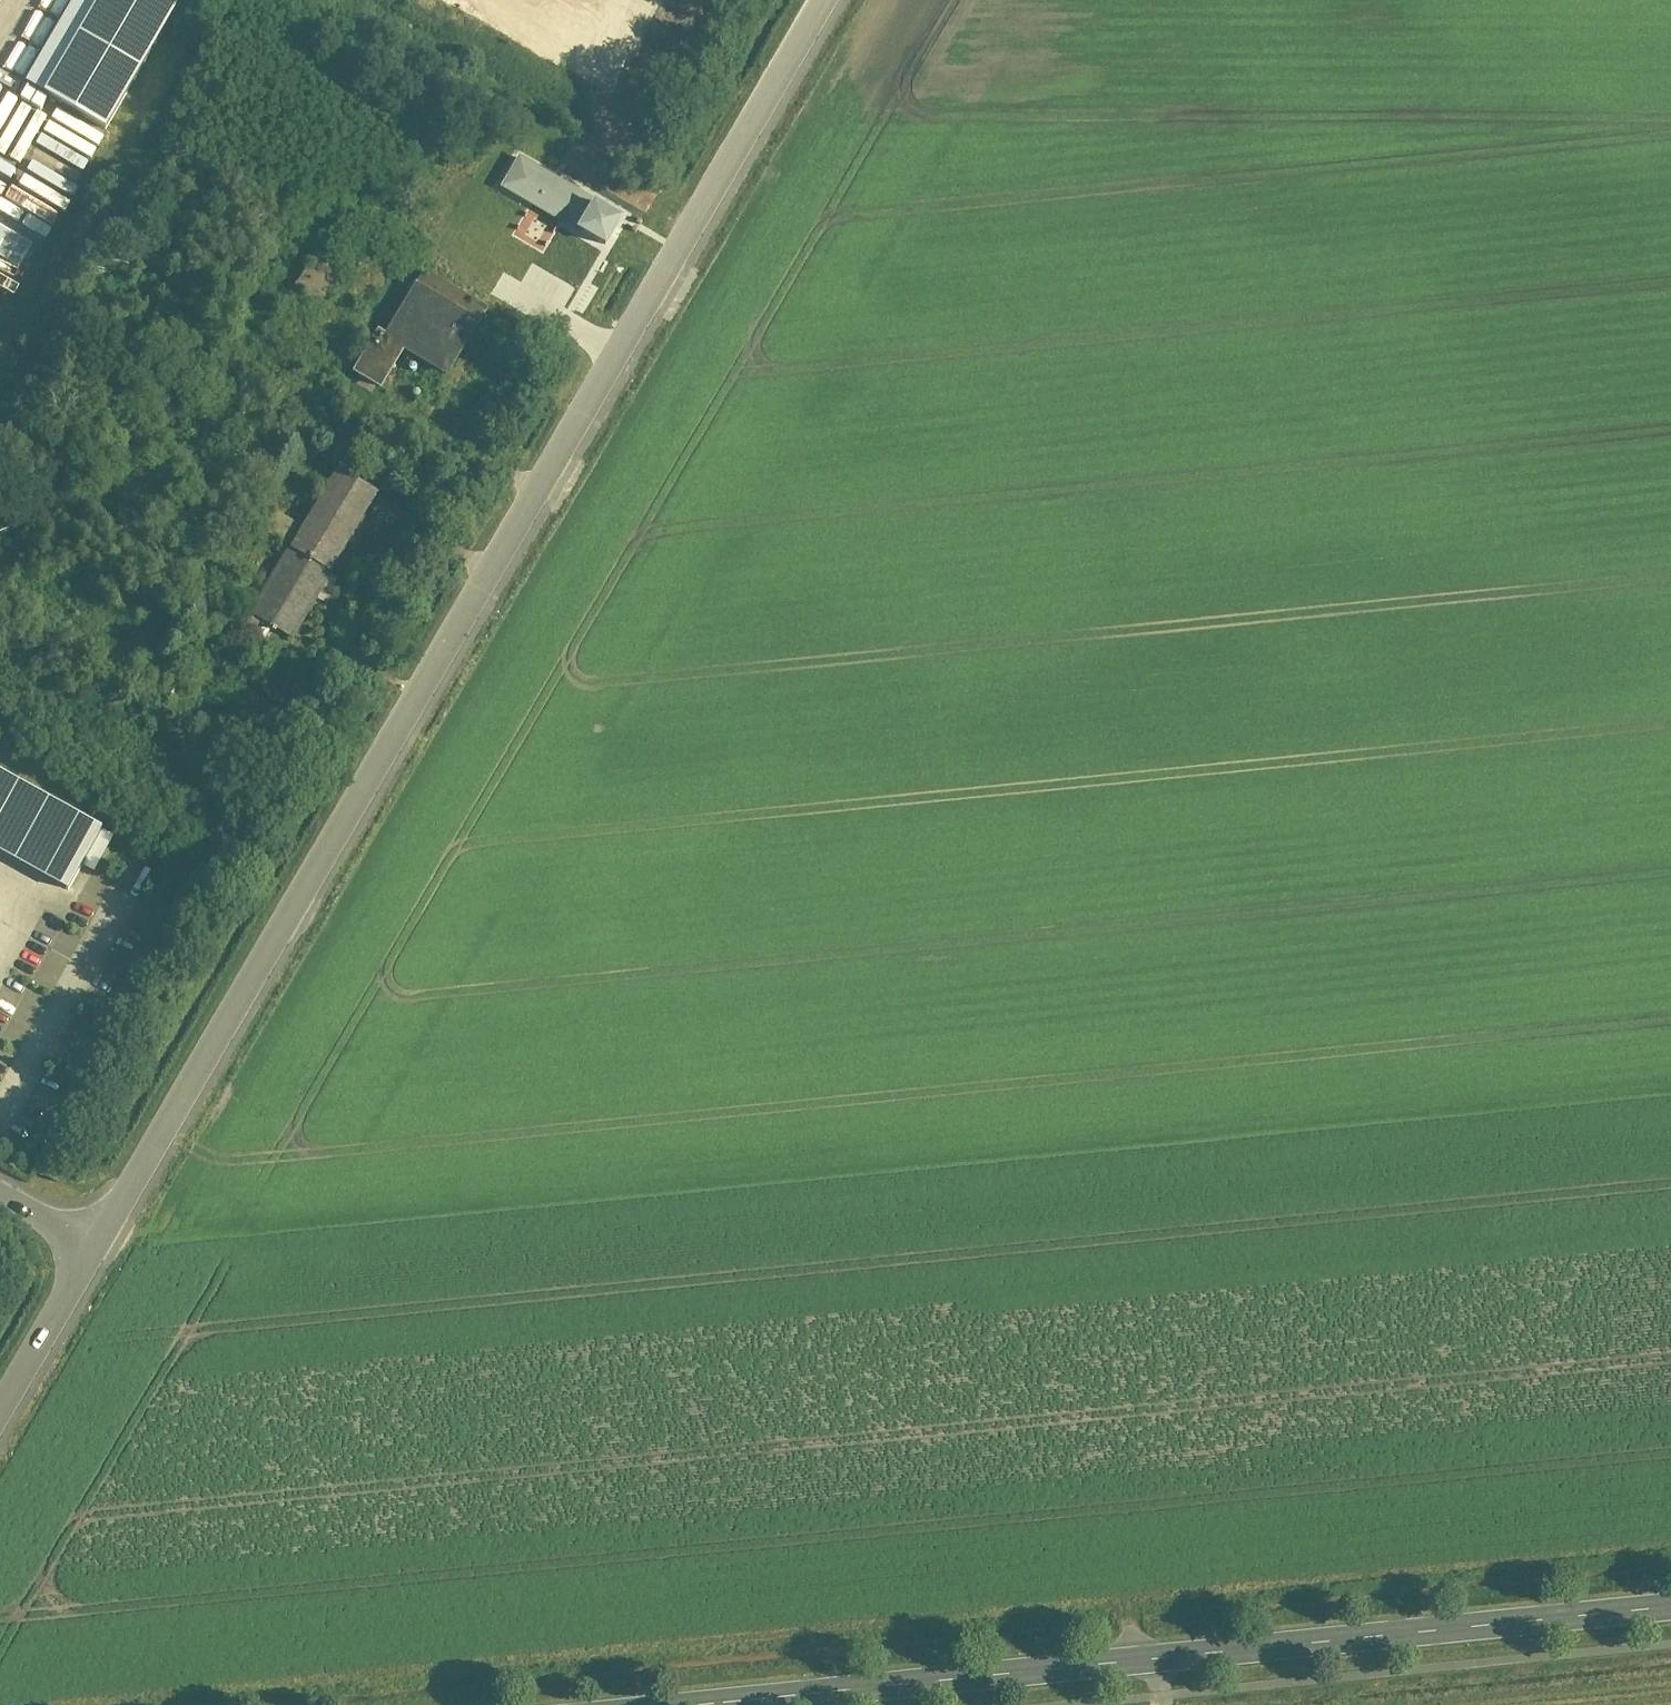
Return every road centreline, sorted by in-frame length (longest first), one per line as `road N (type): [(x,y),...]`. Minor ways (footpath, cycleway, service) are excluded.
road 1 (residential): [(821,0),(97,1244)]
road 2 (tertiary): [(1670,1607),(702,1704)]
road 3 (residential): [(97,1244),(0,1412)]

